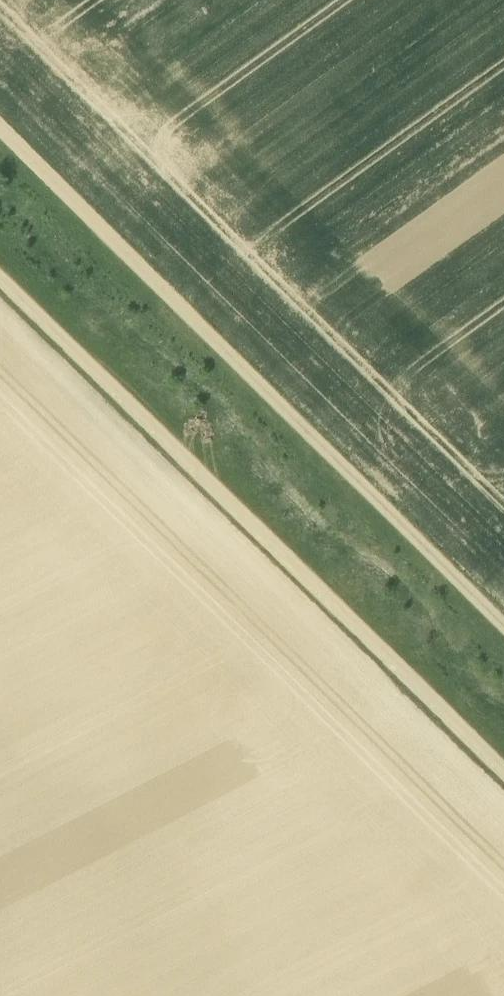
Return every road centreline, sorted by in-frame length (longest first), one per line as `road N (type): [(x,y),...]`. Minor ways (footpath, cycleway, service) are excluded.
road 1 (track): [(0,280),(503,775)]
road 2 (track): [(0,136),(503,631)]

